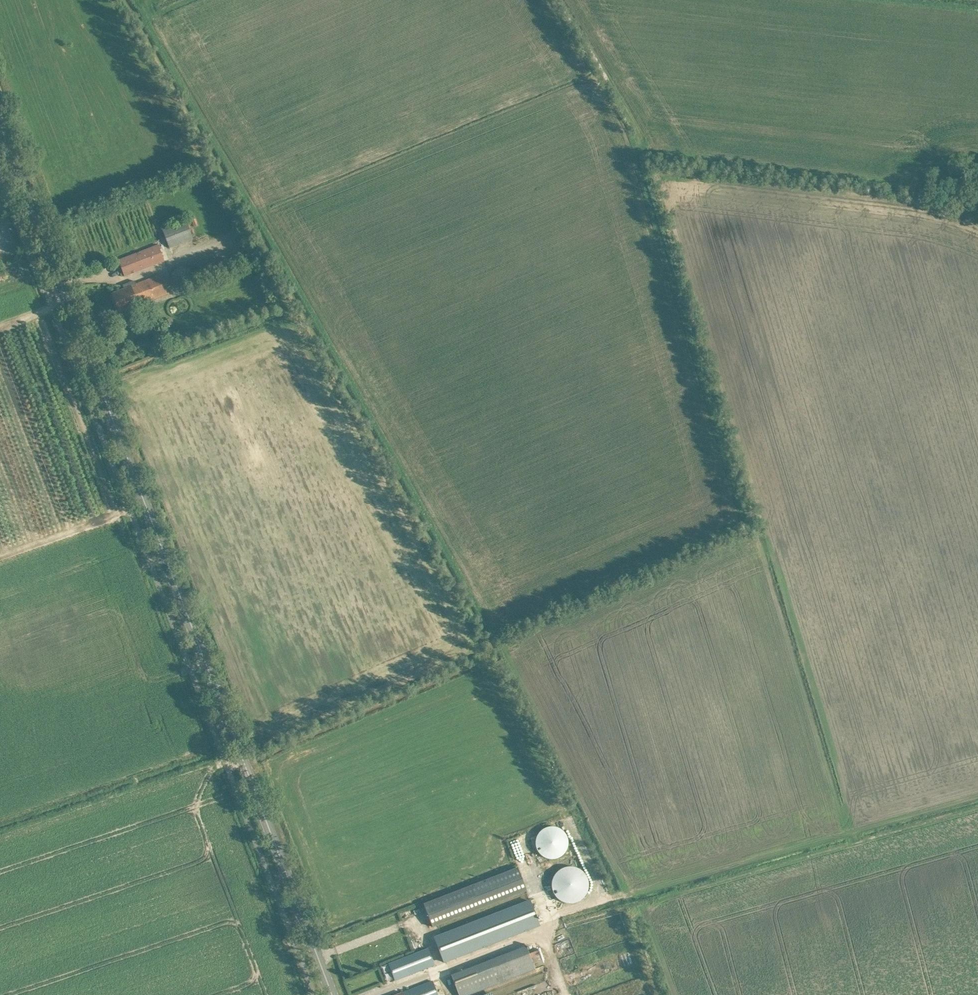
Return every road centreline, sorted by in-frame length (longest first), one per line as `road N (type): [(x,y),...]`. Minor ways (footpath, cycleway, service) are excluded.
road 1 (tertiary): [(333,994),(0,126)]

